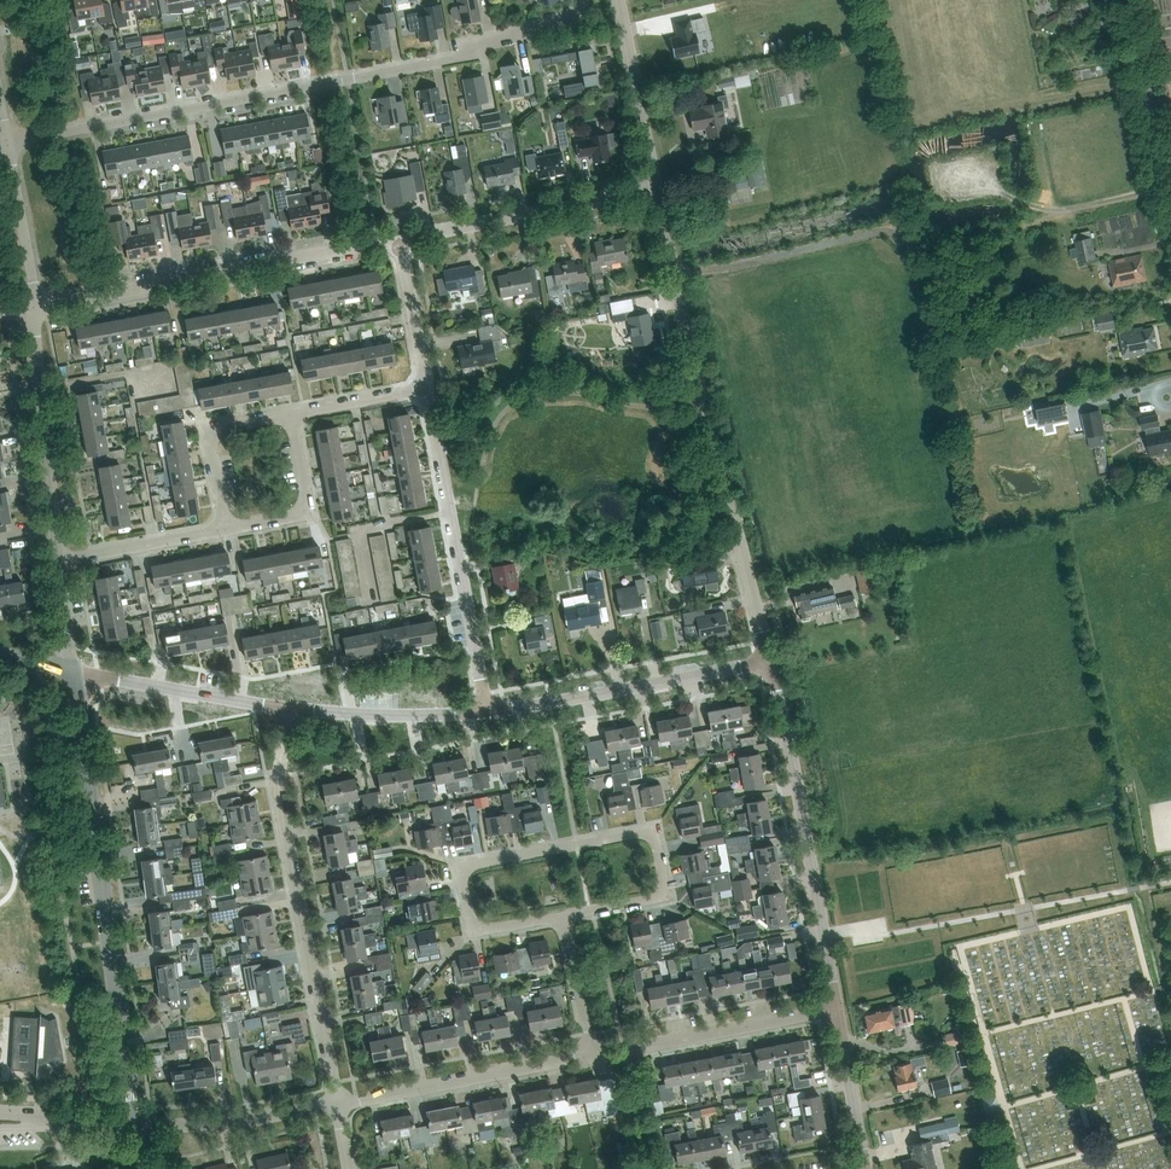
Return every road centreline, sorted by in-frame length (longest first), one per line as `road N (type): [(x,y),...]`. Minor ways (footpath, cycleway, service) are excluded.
road 1 (residential): [(9,143),(457,58),(495,35),(563,21),(581,0)]
road 2 (tertiary): [(767,657),(656,190)]
road 3 (residential): [(563,916),(481,929),(470,917),(464,876),(475,866),(638,832),(654,836),(662,893),(590,910)]
road 4 (tertiary): [(135,1124),(71,669)]
road 5 (residential): [(337,1108),(285,823),(288,706)]
road 6 (residential): [(399,238),(34,307)]
road 7 (residential): [(838,1008),(767,657)]
road 8 (residential): [(489,710),(427,388)]
road 9 (tertiary): [(767,657),(489,710)]
road 10 (residential): [(656,190),(399,238)]
road 11 (residential): [(337,1108),(591,1057)]
road 12 (residential): [(60,563),(34,307)]
road 13 (residential): [(591,1057),(838,1008)]
road 14 (unclassified): [(1170,231),(1124,0)]
road 15 (tertiary): [(288,706),(71,669)]
road 16 (residential): [(135,1124),(222,1126),(337,1108)]
road 17 (tertiary): [(489,710),(288,706)]
road 18 (tertiary): [(656,190),(619,0)]
road 19 (residential): [(227,529),(211,438),(225,428),(291,416)]
road 20 (residential): [(227,529),(292,517),(306,506),(291,416)]
road 21 (residential): [(60,563),(227,529)]
road 22 (residential): [(34,307),(9,143)]
road 23 (residential): [(867,1168),(838,1008)]
road 24 (residential): [(427,388),(399,238)]
road 25 (residential): [(591,1057),(563,916)]
road 26 (residential): [(291,416),(427,388)]

